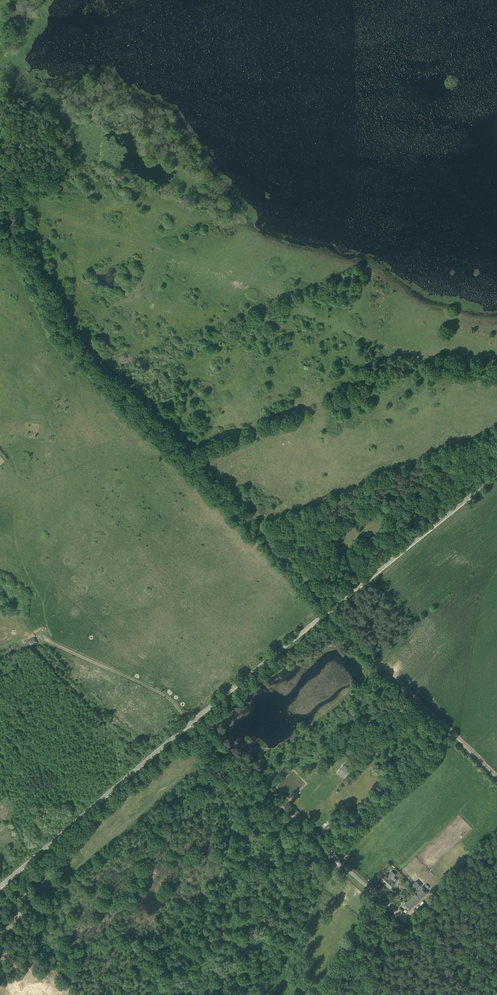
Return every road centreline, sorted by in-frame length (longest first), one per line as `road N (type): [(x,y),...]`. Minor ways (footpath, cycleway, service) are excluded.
road 1 (unclassified): [(192,722),(496,474)]
road 2 (unclassified): [(402,913),(192,722)]
road 3 (unclassified): [(0,885),(192,722)]
road 4 (track): [(48,641),(162,694),(192,722)]

